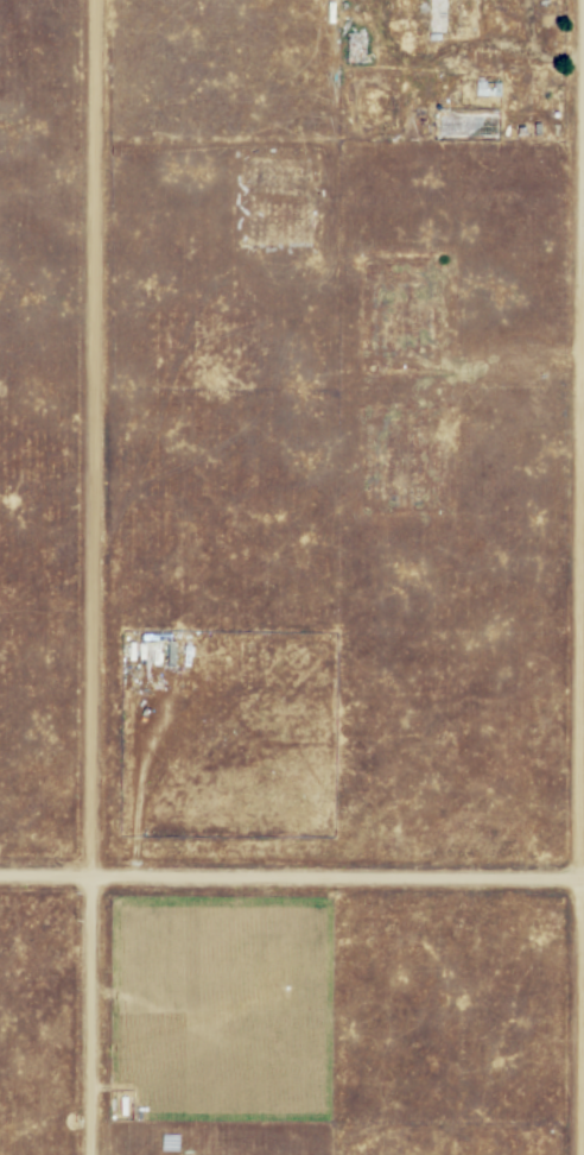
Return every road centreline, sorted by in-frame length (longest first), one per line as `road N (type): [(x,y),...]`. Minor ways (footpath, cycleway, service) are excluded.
road 1 (residential): [(573,1154),(579,0)]
road 2 (residential): [(85,884),(89,0)]
road 3 (residential): [(583,887),(0,883)]
road 4 (residential): [(84,1154),(85,884)]

